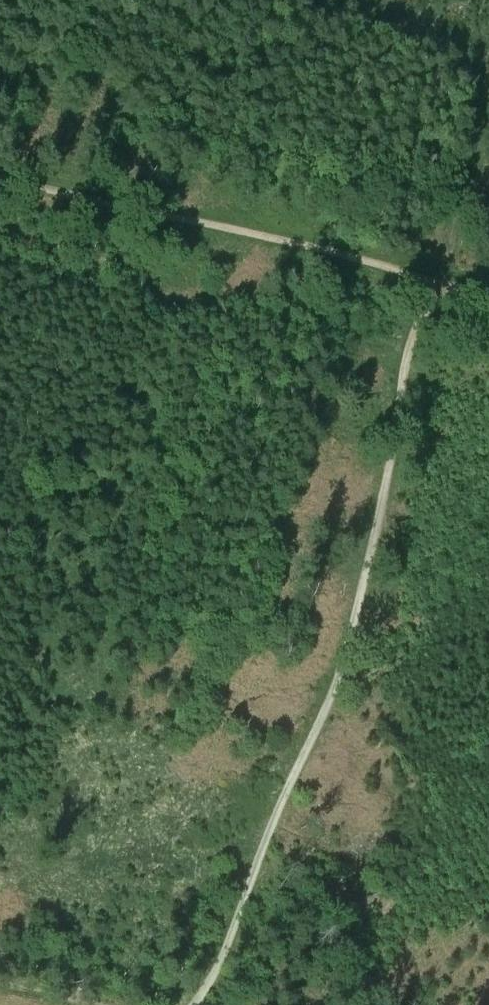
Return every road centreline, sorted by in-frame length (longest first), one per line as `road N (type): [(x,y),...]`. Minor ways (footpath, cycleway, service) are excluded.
road 1 (track): [(189,1004),(266,889),(330,724),(426,286)]
road 2 (track): [(426,286),(0,186)]
road 3 (track): [(126,1004),(0,978)]

